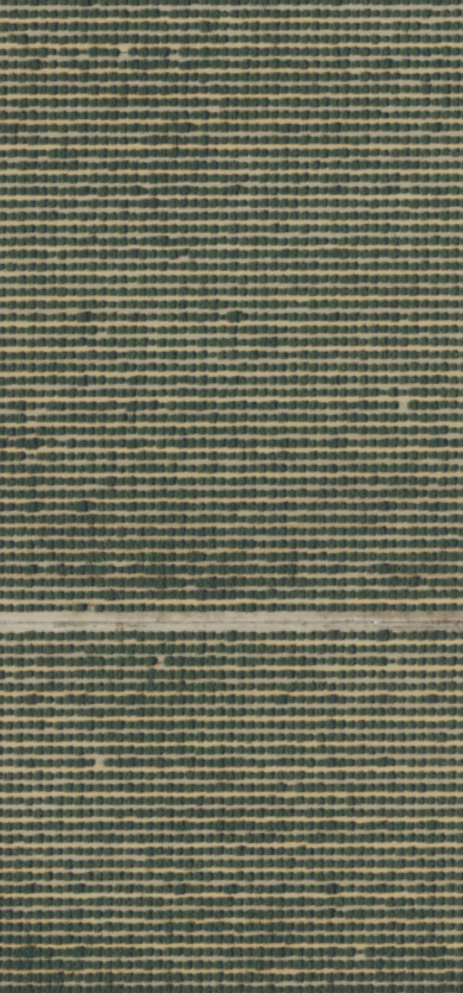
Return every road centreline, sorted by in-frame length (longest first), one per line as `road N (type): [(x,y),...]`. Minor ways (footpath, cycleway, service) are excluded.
road 1 (track): [(0,622),(462,621)]

